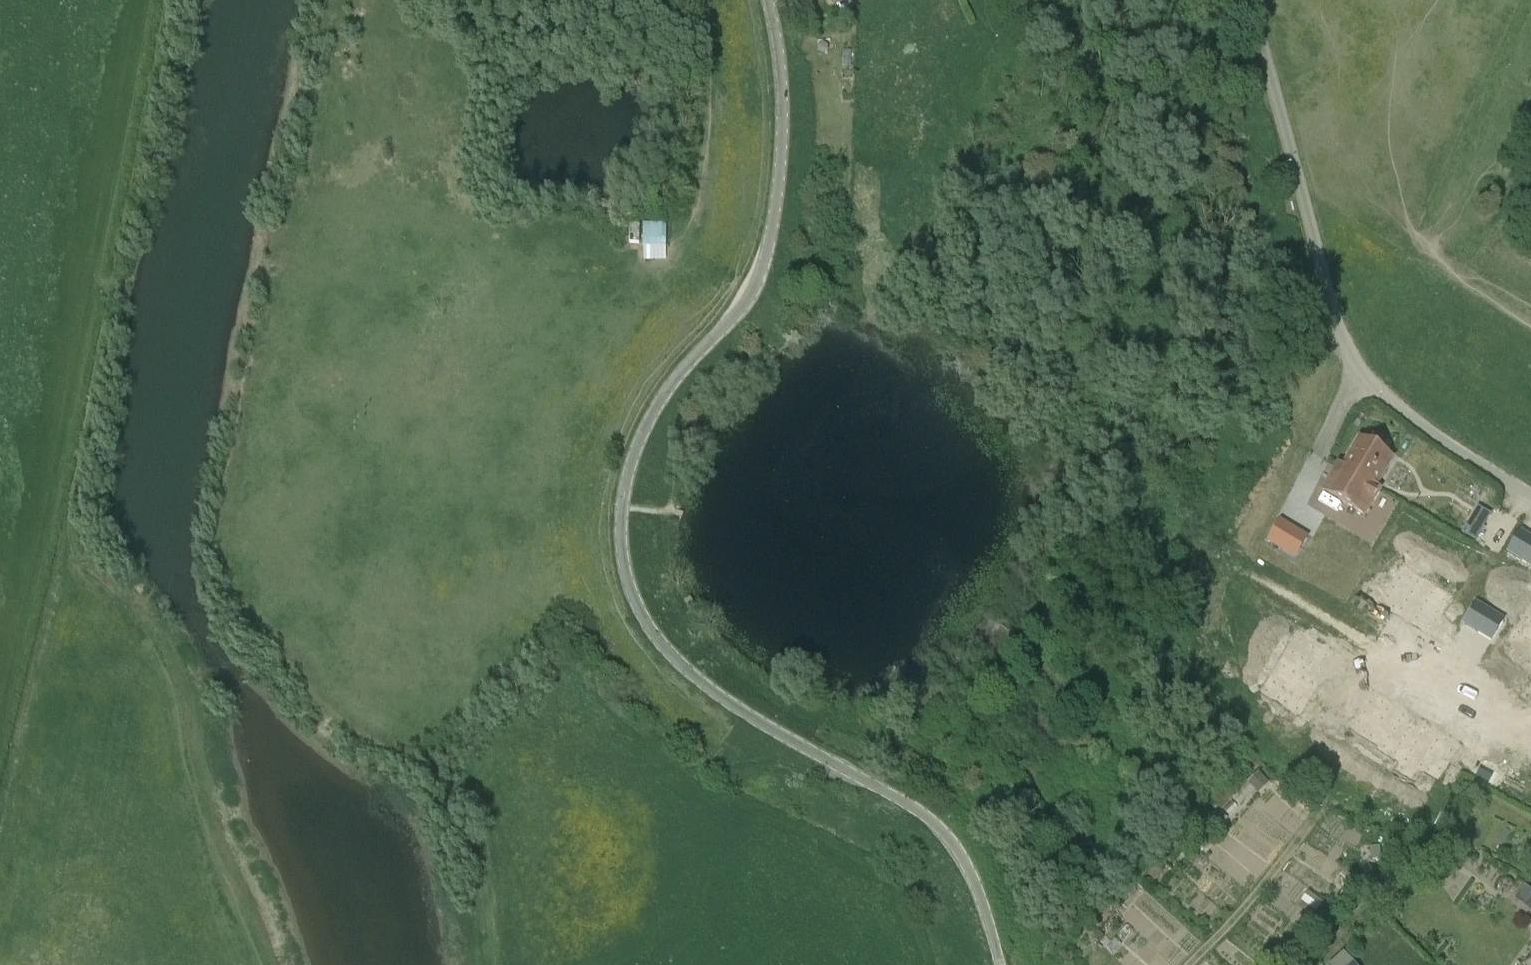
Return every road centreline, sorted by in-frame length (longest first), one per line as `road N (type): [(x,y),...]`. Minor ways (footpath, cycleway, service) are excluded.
road 1 (tertiary): [(999,964),(965,862),(936,824),(763,725),(692,674),(651,629),(626,577),(622,507),(640,441),(675,381),(753,293),(769,247),(783,114),(768,0)]
road 2 (residential): [(1530,495),(1403,415),(1359,368),(1338,324),(1246,0)]
road 3 (track): [(1320,813),(1189,964)]

